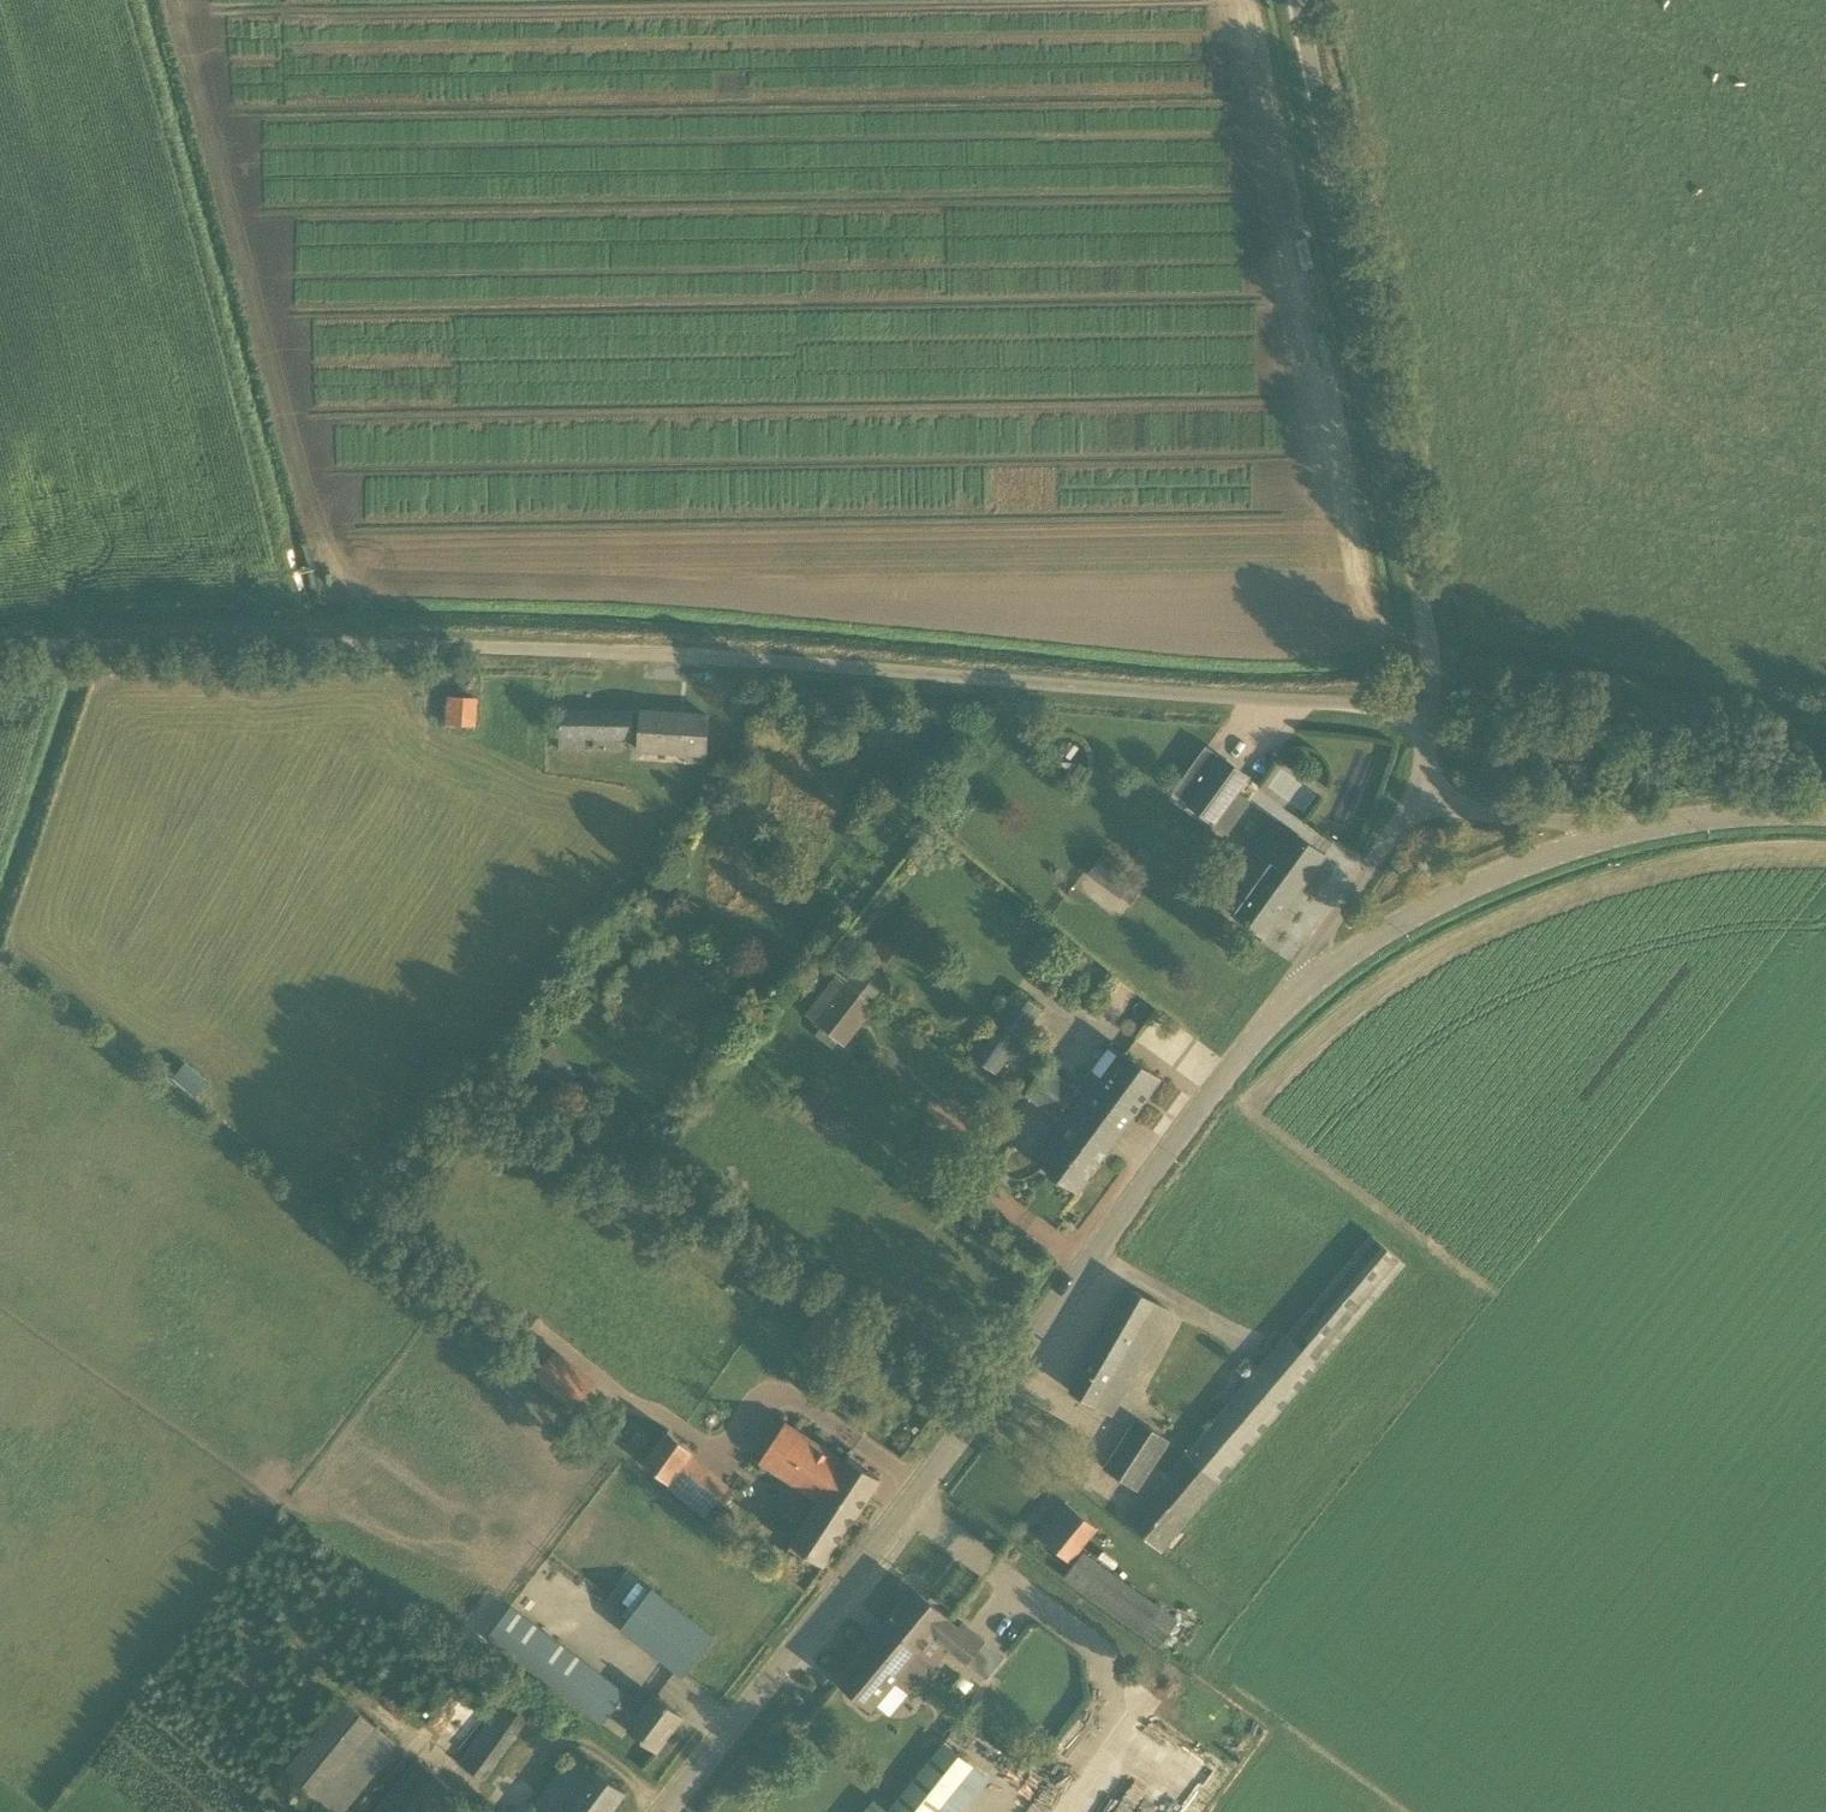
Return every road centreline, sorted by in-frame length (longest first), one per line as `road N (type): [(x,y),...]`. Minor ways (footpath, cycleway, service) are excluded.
road 1 (unclassified): [(1427,716),(985,677),(559,659),(0,657)]
road 2 (tertiary): [(672,1811),(1267,1027)]
road 3 (unclassified): [(1427,716),(1396,513),(1293,0)]
road 4 (tertiary): [(1267,1027),(1317,975),(1380,933),(1607,834)]
road 5 (unclassified): [(1267,1027),(1310,949),(1419,803)]
road 6 (tertiary): [(1825,819),(1607,834)]
road 7 (unclassified): [(1607,834),(1419,803)]

